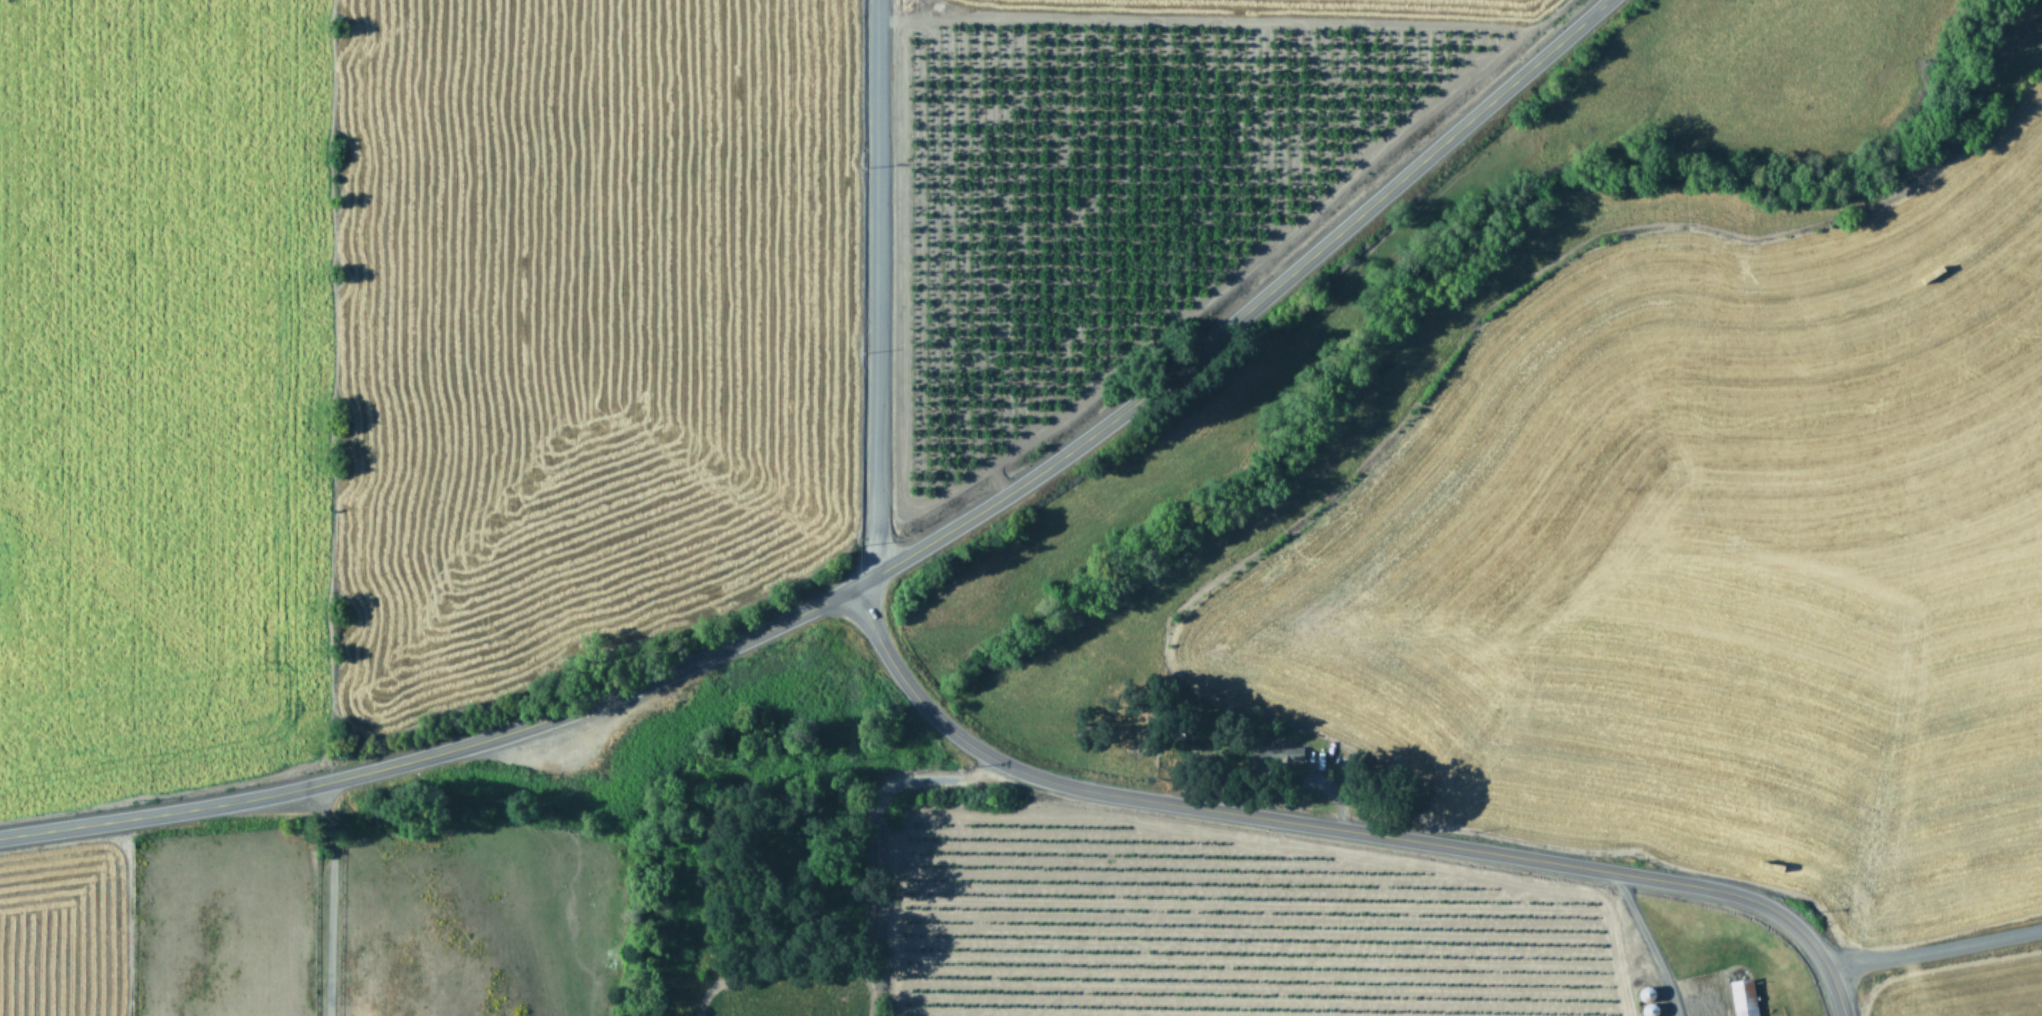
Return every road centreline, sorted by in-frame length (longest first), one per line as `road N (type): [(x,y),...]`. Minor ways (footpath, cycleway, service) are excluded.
road 1 (secondary): [(1604,0),(1112,416),(851,587),(624,689),(406,761),(283,790),(0,835)]
road 2 (tertiary): [(1843,1015),(1803,931),(1749,896),(1101,791),(1014,767),(970,745),(926,708),(851,587)]
road 3 (residential): [(879,571),(876,0)]

